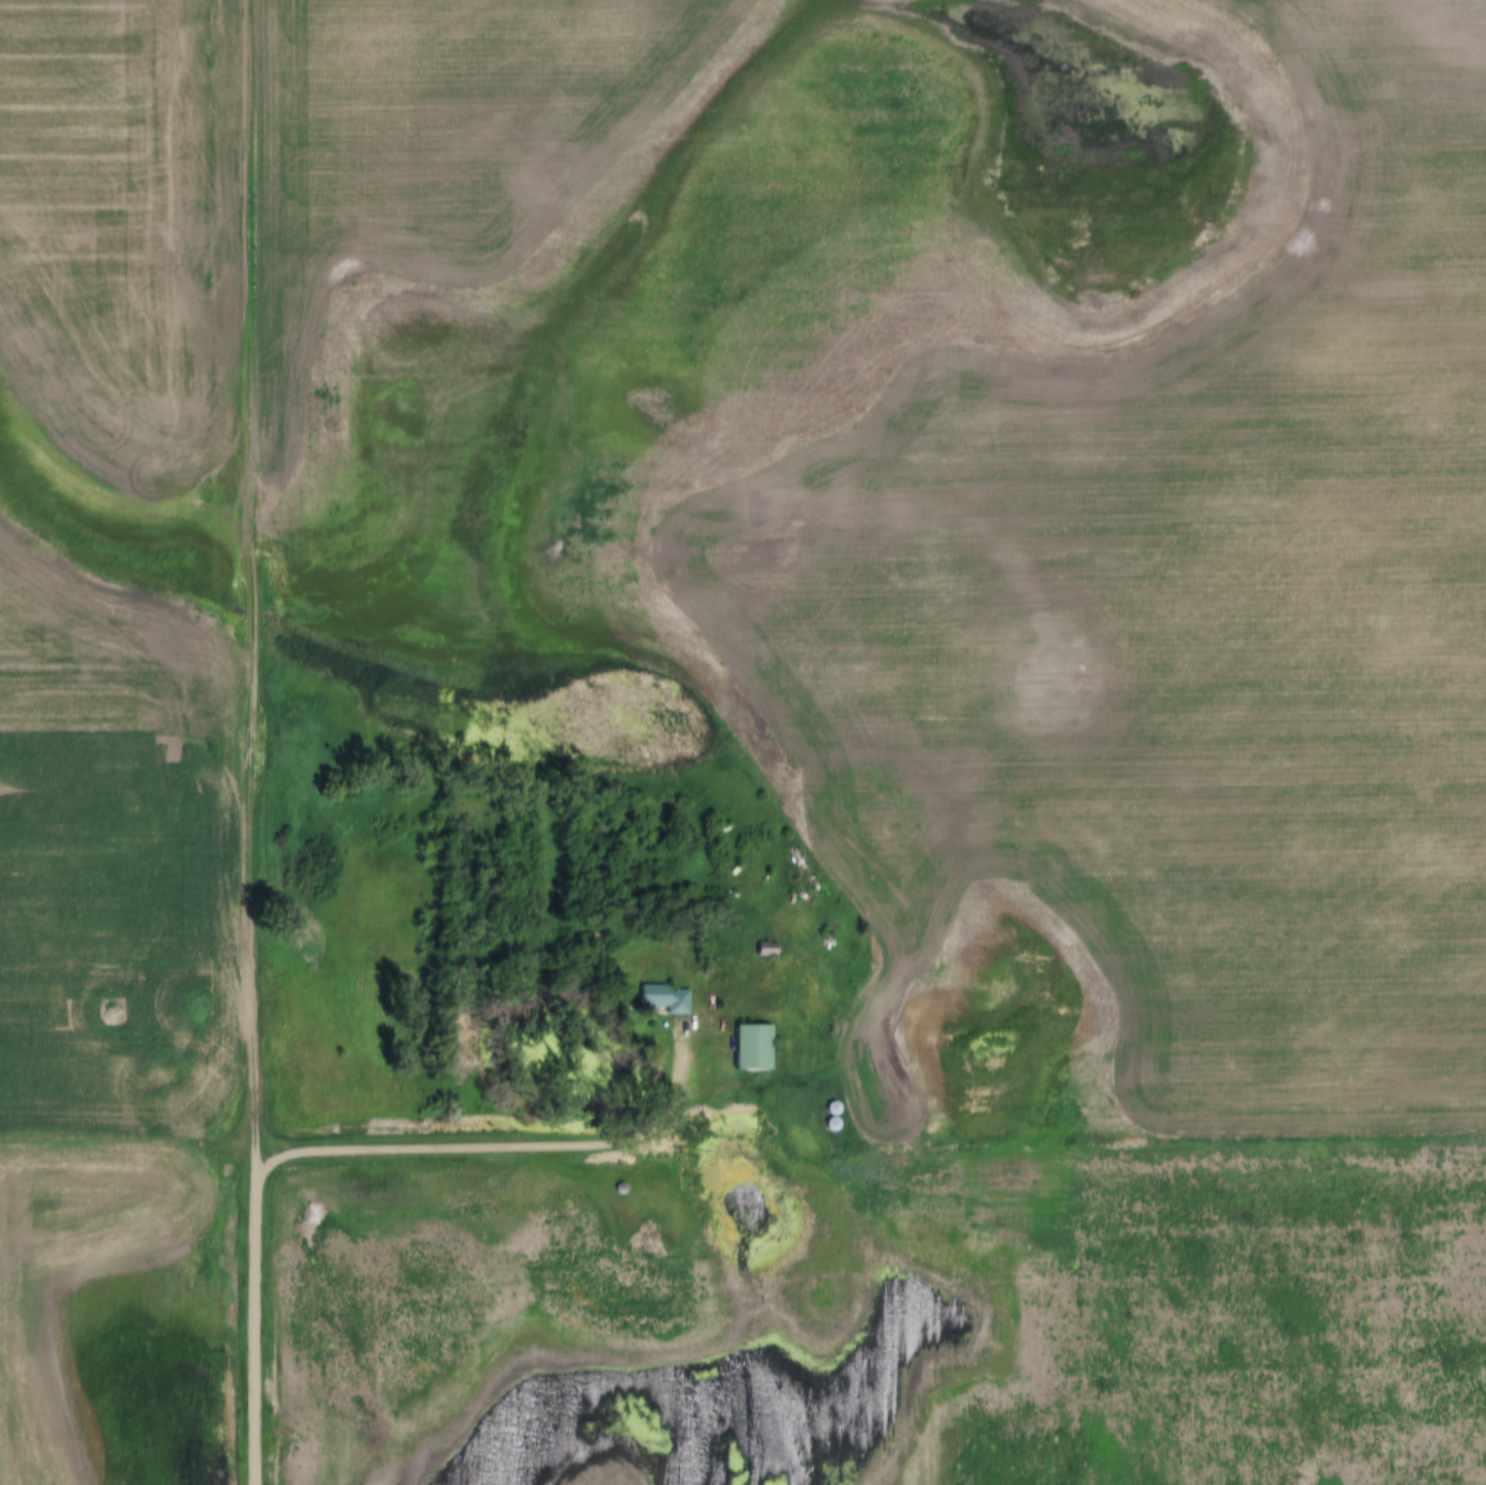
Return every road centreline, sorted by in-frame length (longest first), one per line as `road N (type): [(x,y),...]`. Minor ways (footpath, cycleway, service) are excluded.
road 1 (track): [(260,1147),(259,0)]

